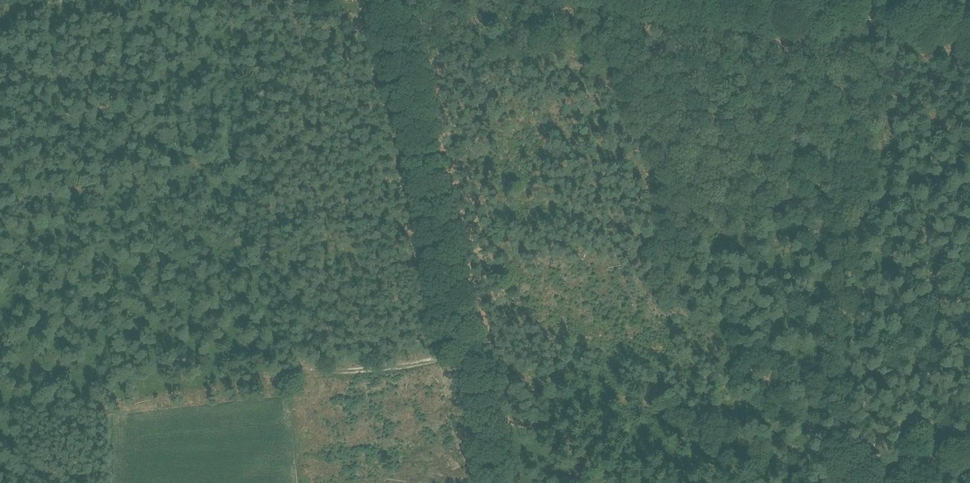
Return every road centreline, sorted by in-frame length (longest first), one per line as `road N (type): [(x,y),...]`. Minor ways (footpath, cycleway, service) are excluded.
road 1 (track): [(399,0),(492,482)]
road 2 (track): [(969,43),(674,0)]

